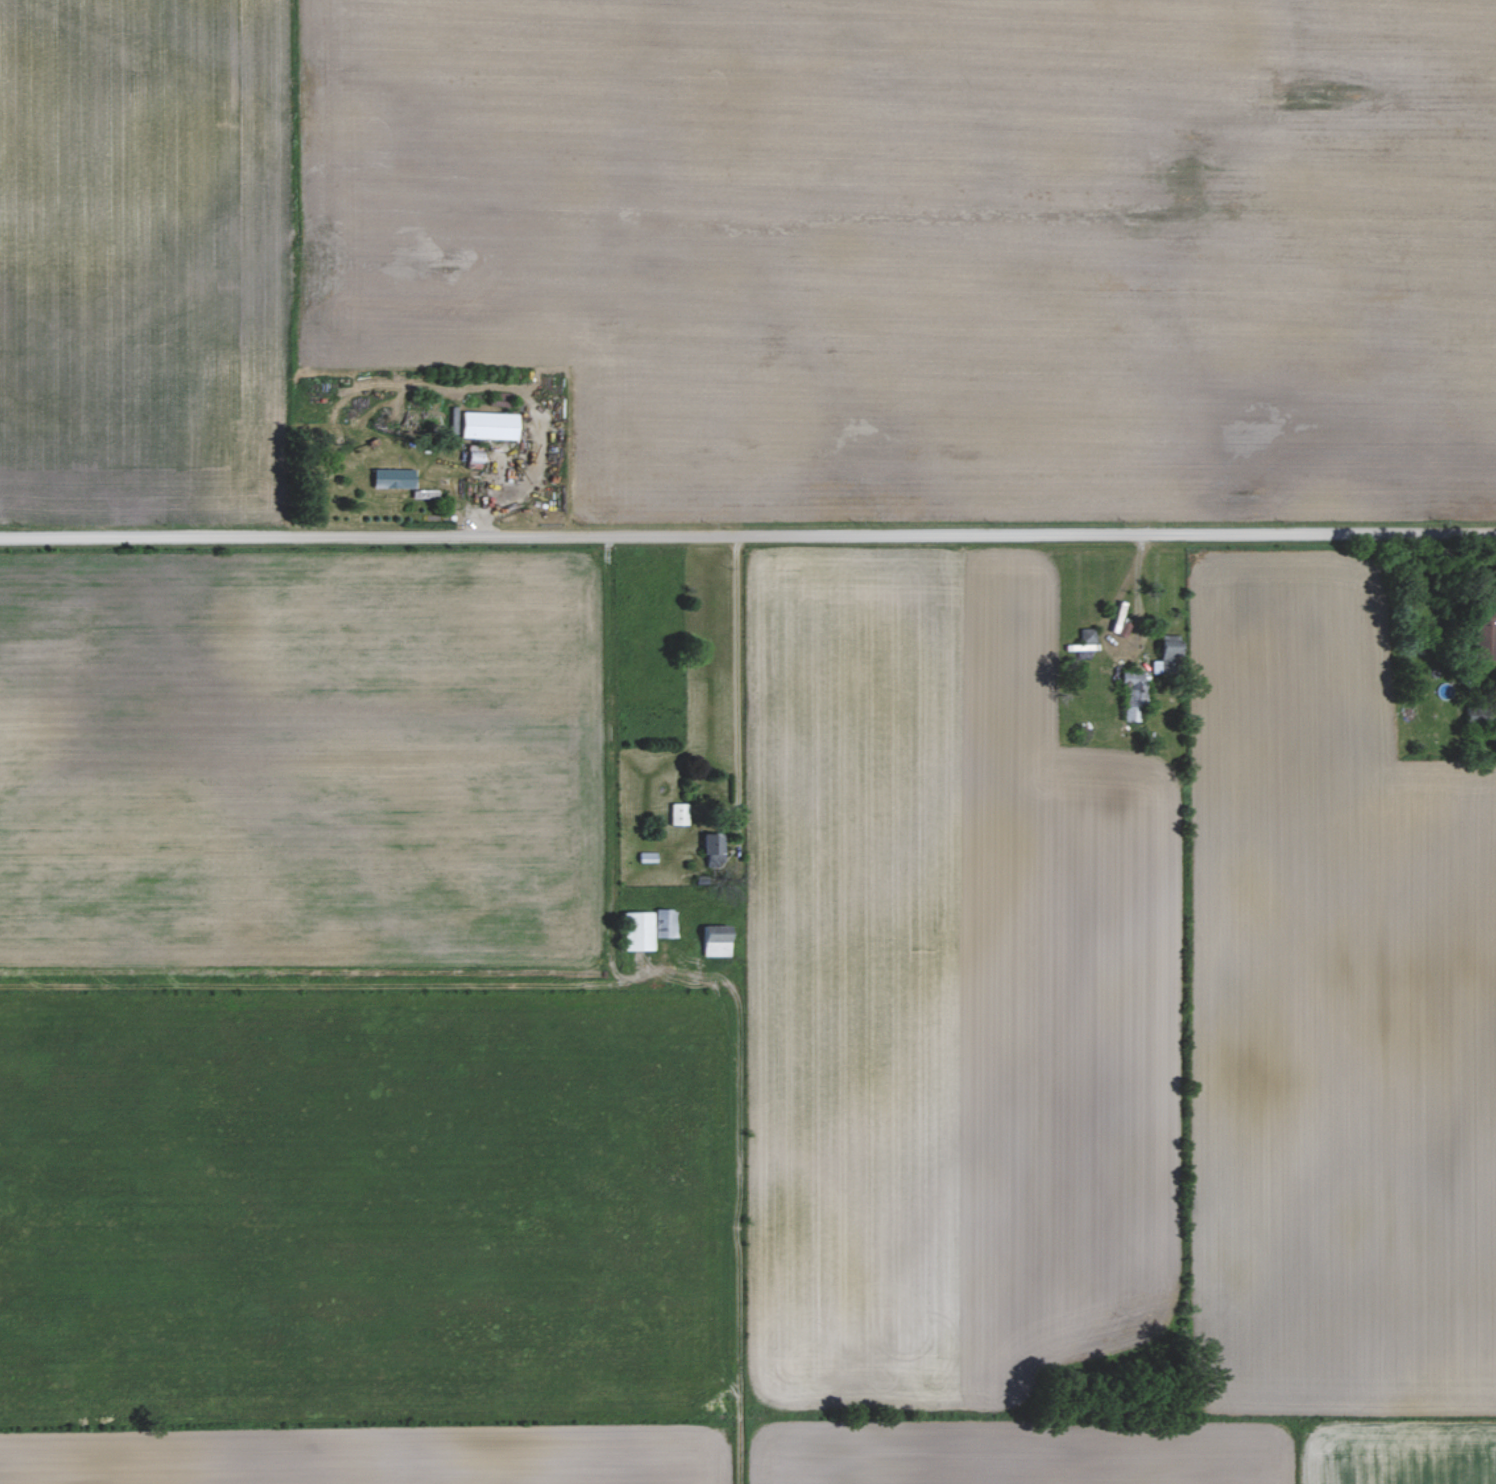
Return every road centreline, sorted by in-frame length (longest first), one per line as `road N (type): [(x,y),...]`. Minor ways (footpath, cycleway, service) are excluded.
road 1 (residential): [(0,538),(1495,534)]

